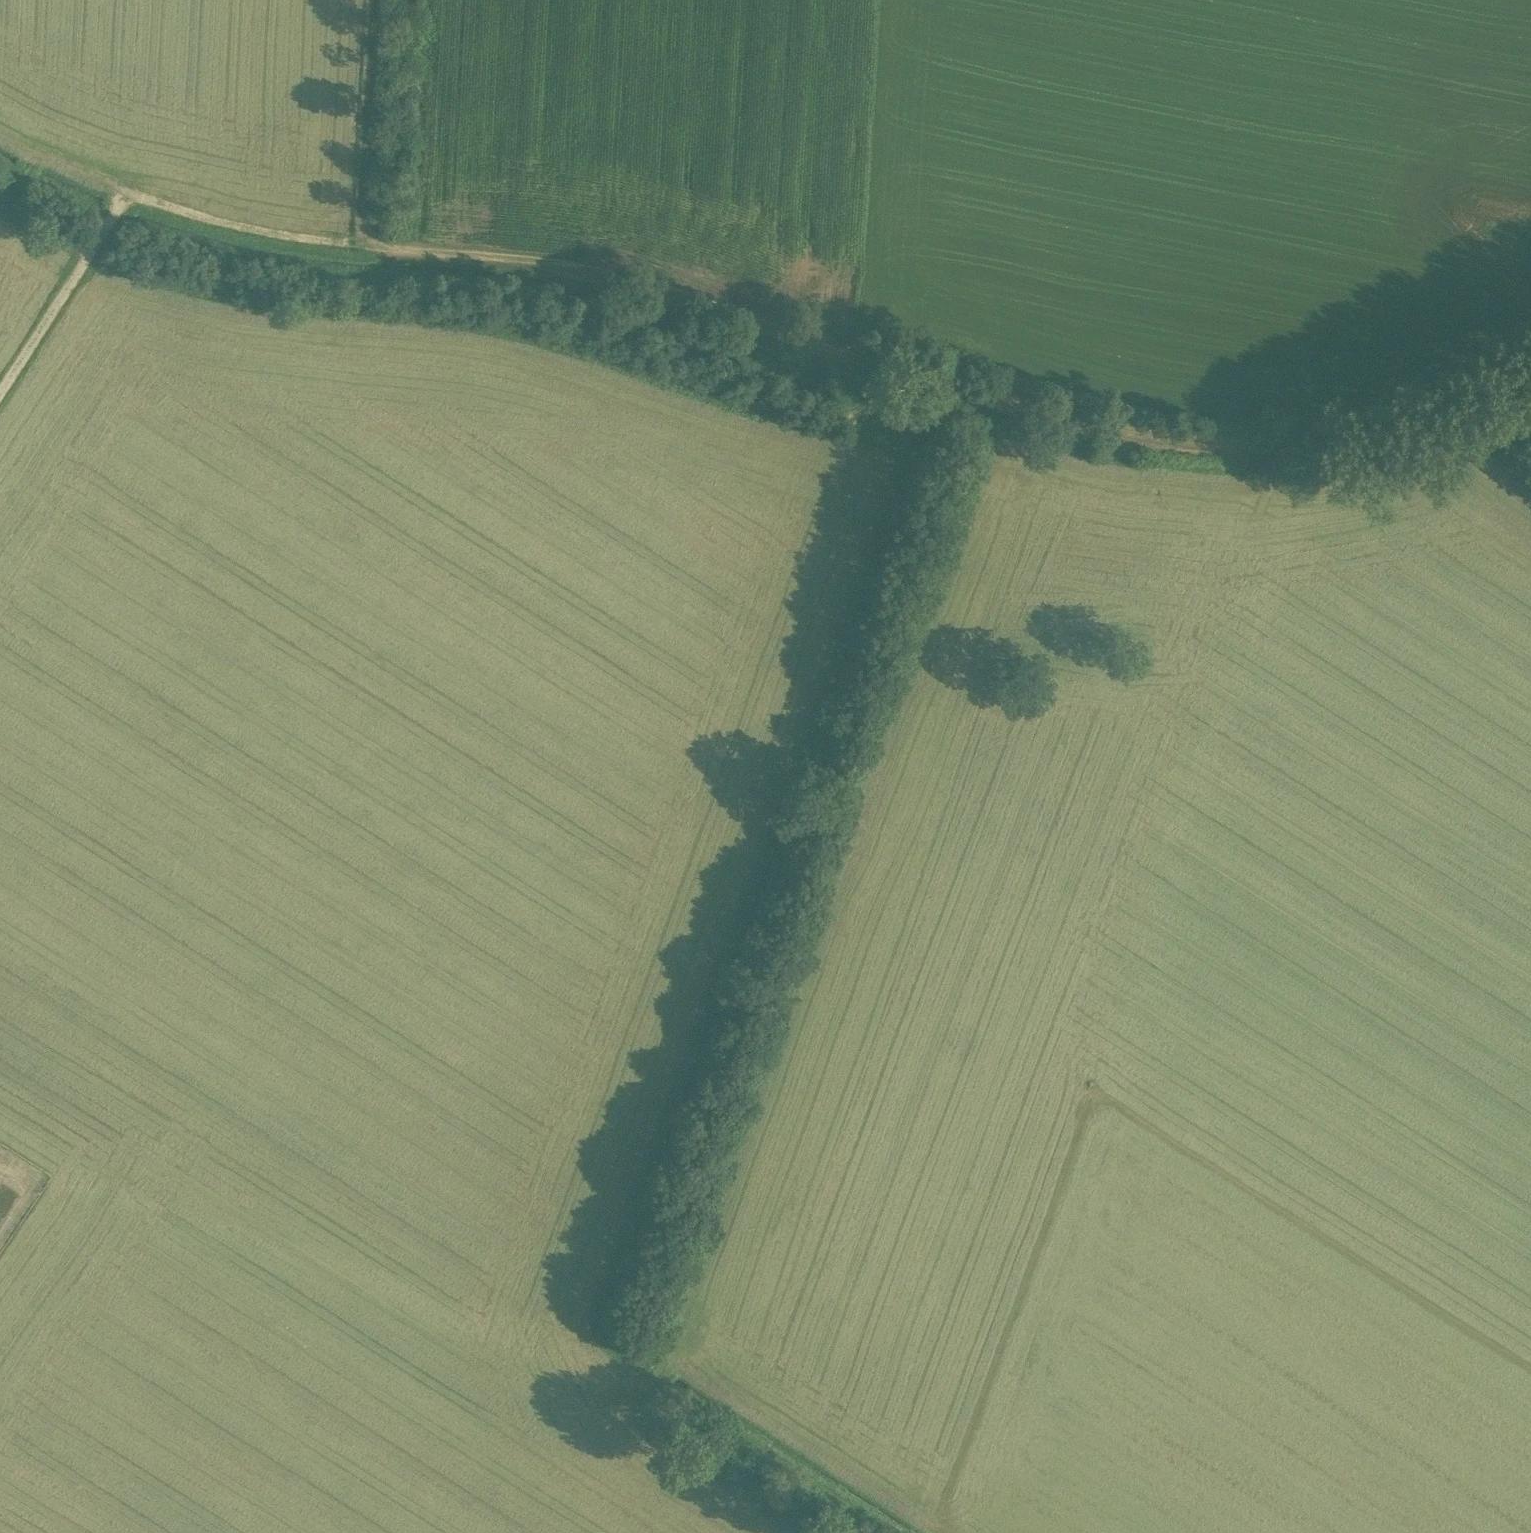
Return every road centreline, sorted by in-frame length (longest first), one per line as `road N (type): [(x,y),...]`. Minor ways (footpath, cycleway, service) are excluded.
road 1 (track): [(367,243),(542,261),(1062,420),(1190,443),(1289,449),(1365,439),(1446,412),(1530,367)]
road 2 (track): [(0,133),(92,185),(207,219),(367,243)]

